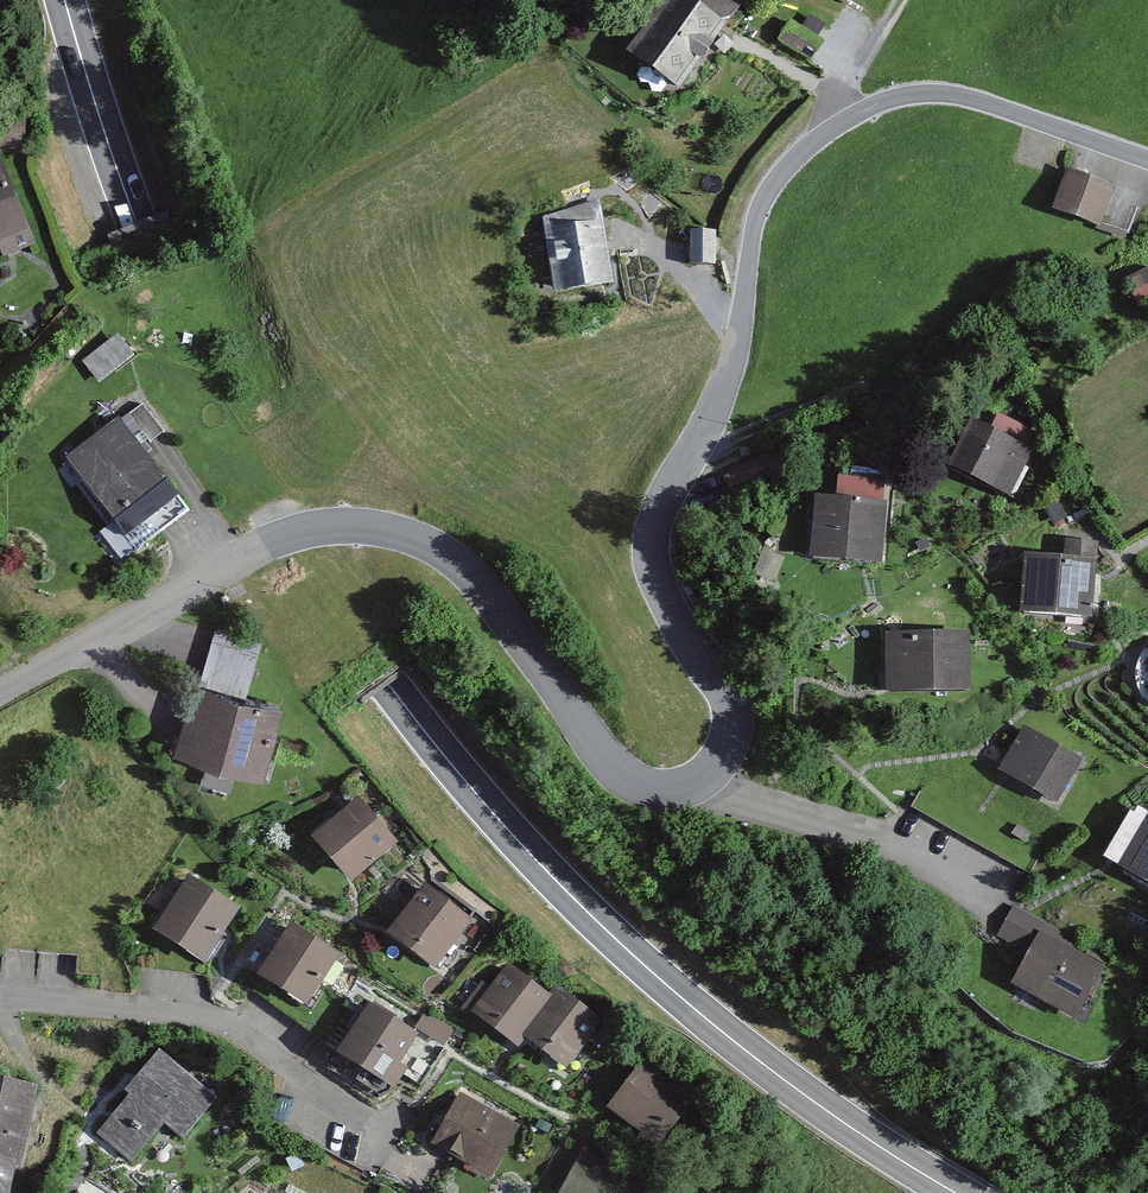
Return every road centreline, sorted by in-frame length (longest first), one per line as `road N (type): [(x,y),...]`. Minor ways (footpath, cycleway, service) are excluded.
road 1 (trunk): [(65,0),(119,165),(200,358),(326,593),(386,681),(490,816),(608,932),(735,1044),(956,1192)]
road 2 (residential): [(703,777),(729,736),(727,705),(676,624),(648,548),(731,346),(747,236),(775,174),(848,114),(916,93),(983,102),(1147,161)]
road 3 (residential): [(0,696),(247,553),(354,526),(434,554),(477,588),(614,771),(658,790),(703,777)]
road 4 (residential): [(0,1002),(80,1001),(234,1024),(411,1168),(452,1173)]
road 5 (residential): [(703,777),(993,904)]
road 6 (track): [(848,114),(907,0)]

